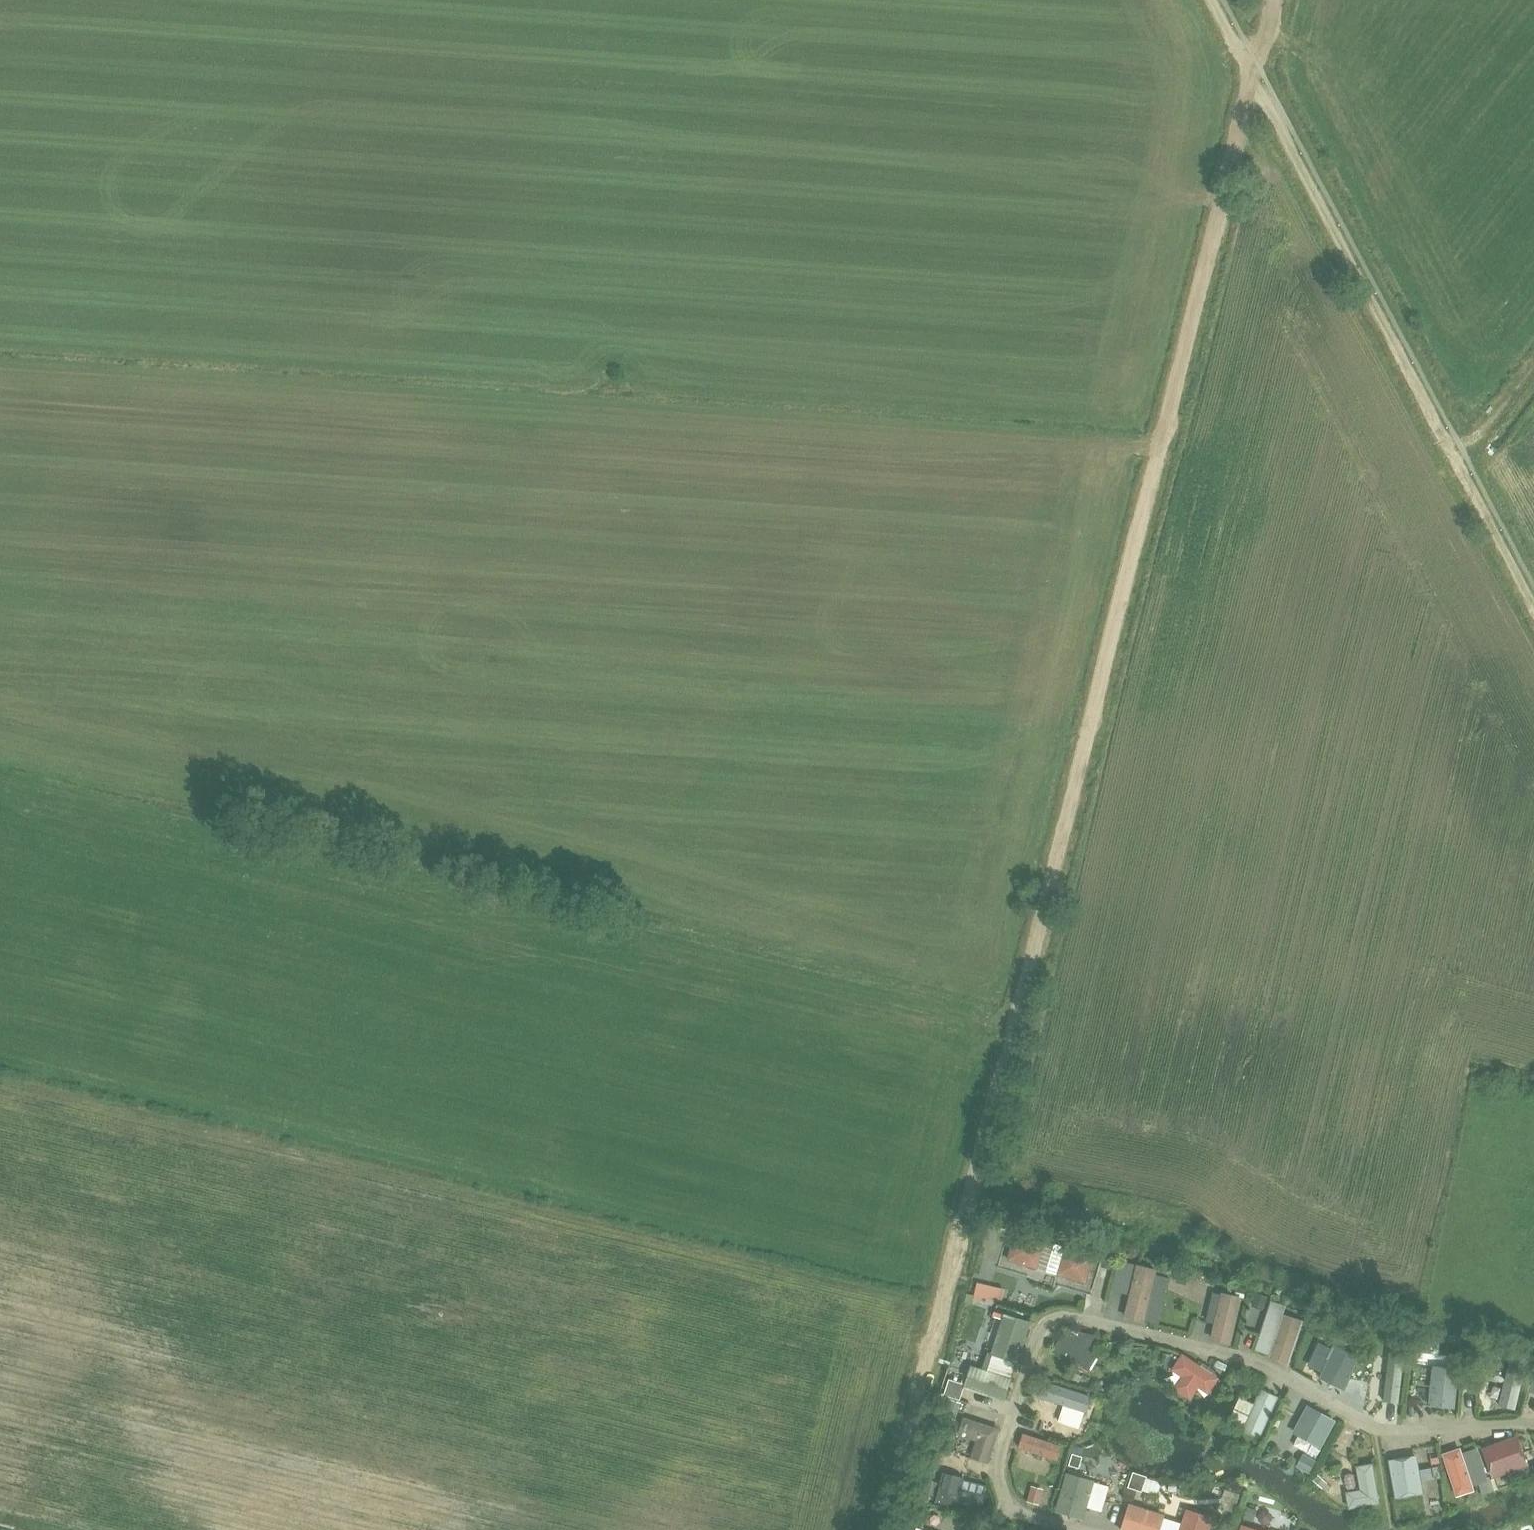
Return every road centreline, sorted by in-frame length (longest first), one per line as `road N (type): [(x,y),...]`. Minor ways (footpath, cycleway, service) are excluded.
road 1 (track): [(891,1529),(1255,82)]
road 2 (track): [(1456,462),(1255,82)]
road 3 (track): [(1533,609),(1456,462)]
road 4 (track): [(1456,462),(1533,366)]

